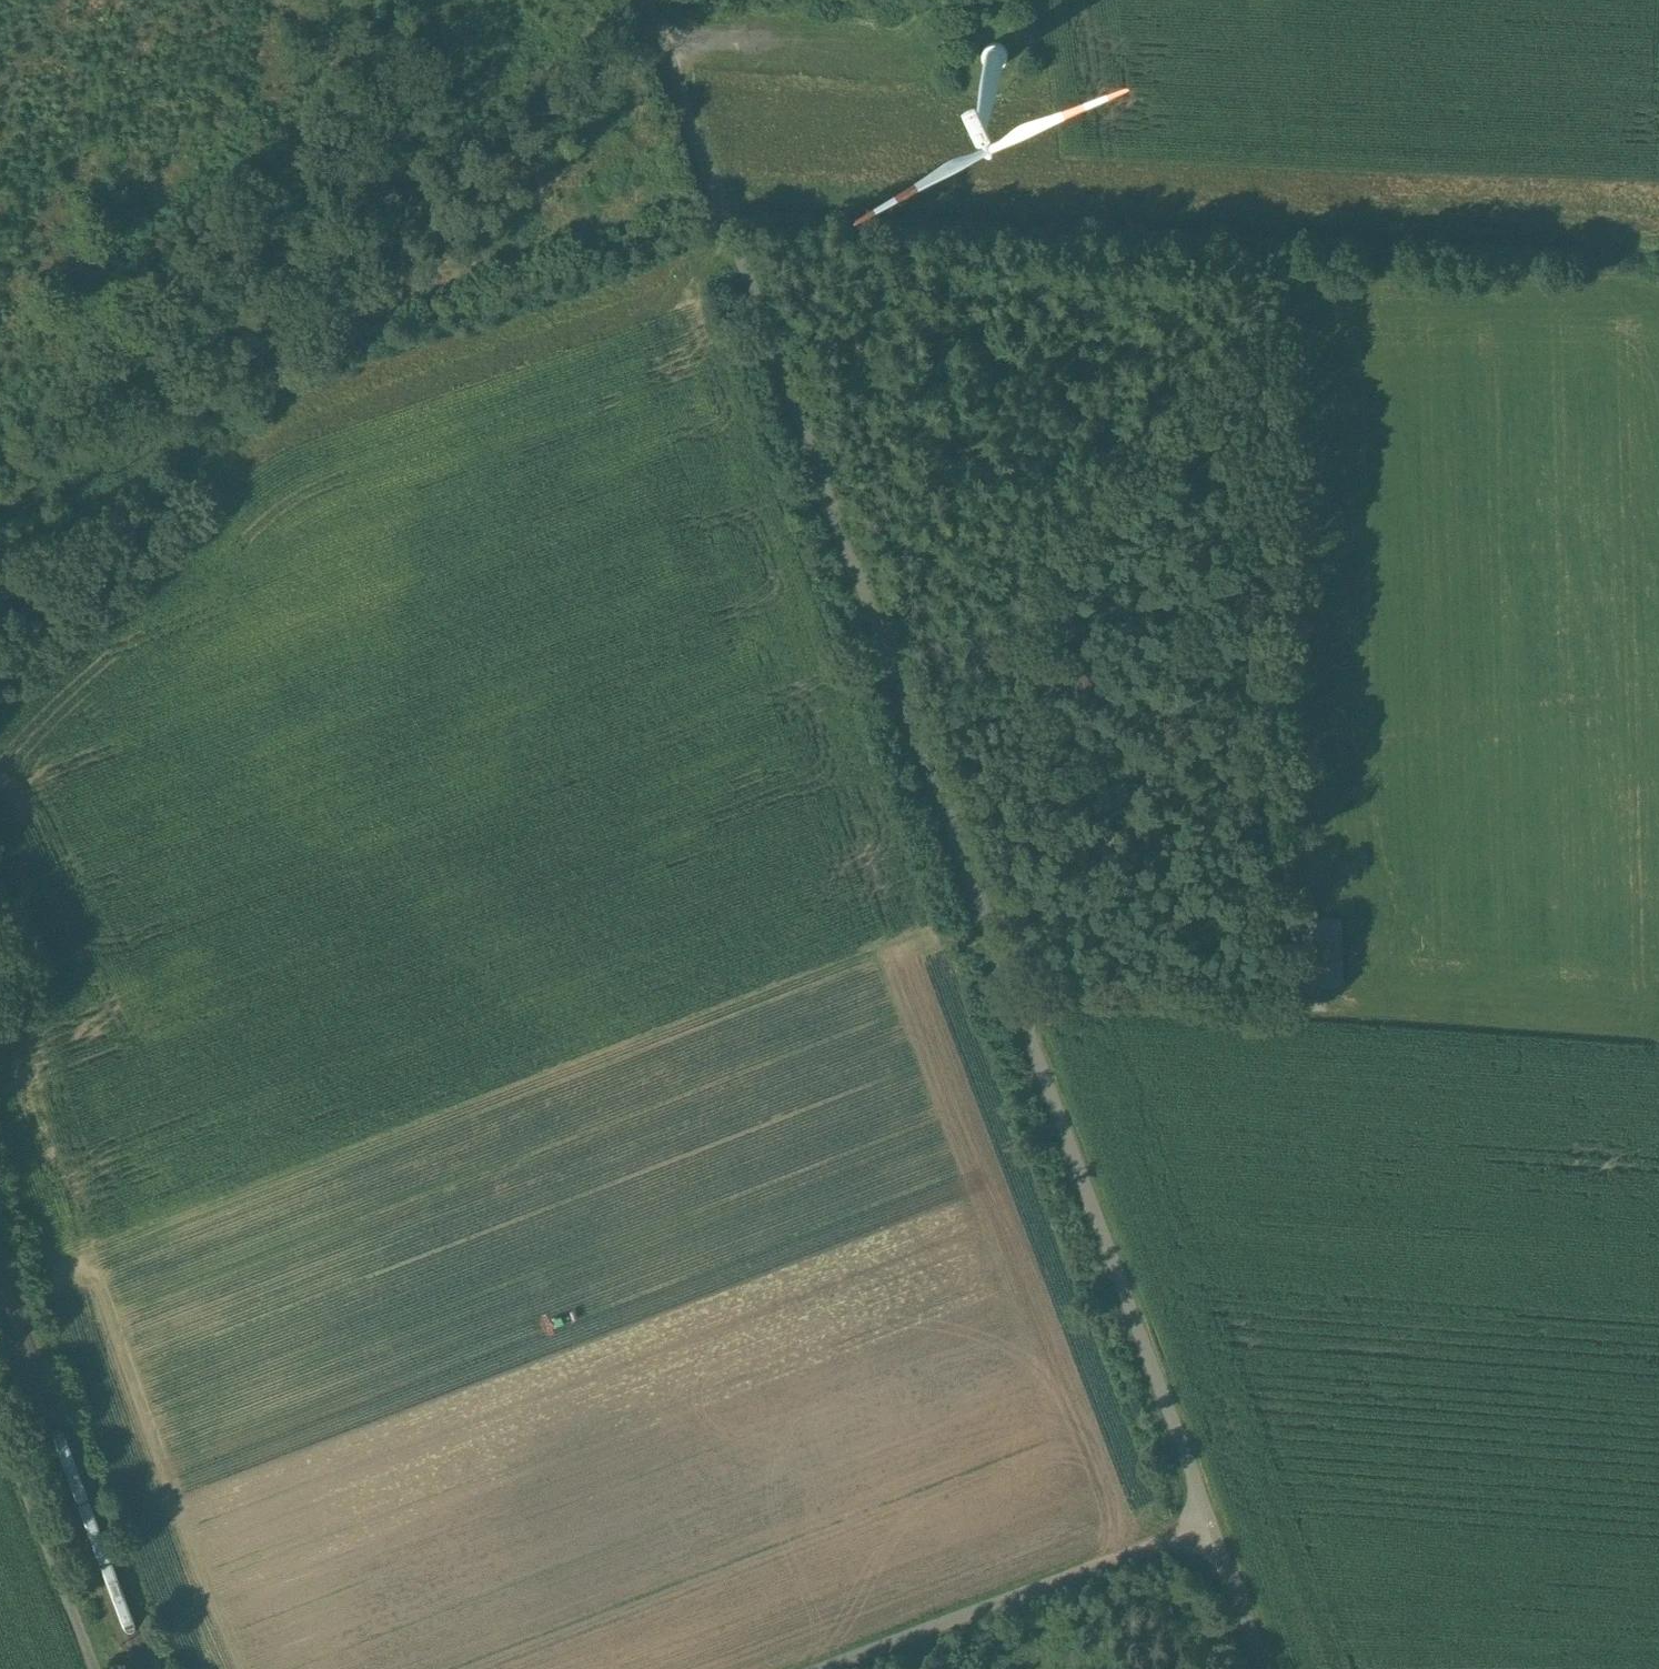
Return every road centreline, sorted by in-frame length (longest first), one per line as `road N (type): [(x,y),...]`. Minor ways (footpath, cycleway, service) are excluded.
road 1 (unclassified): [(645,0),(1212,1525)]
road 2 (unclassified): [(831,1668),(1212,1525)]
road 3 (unclassified): [(1212,1525),(1265,1668)]

